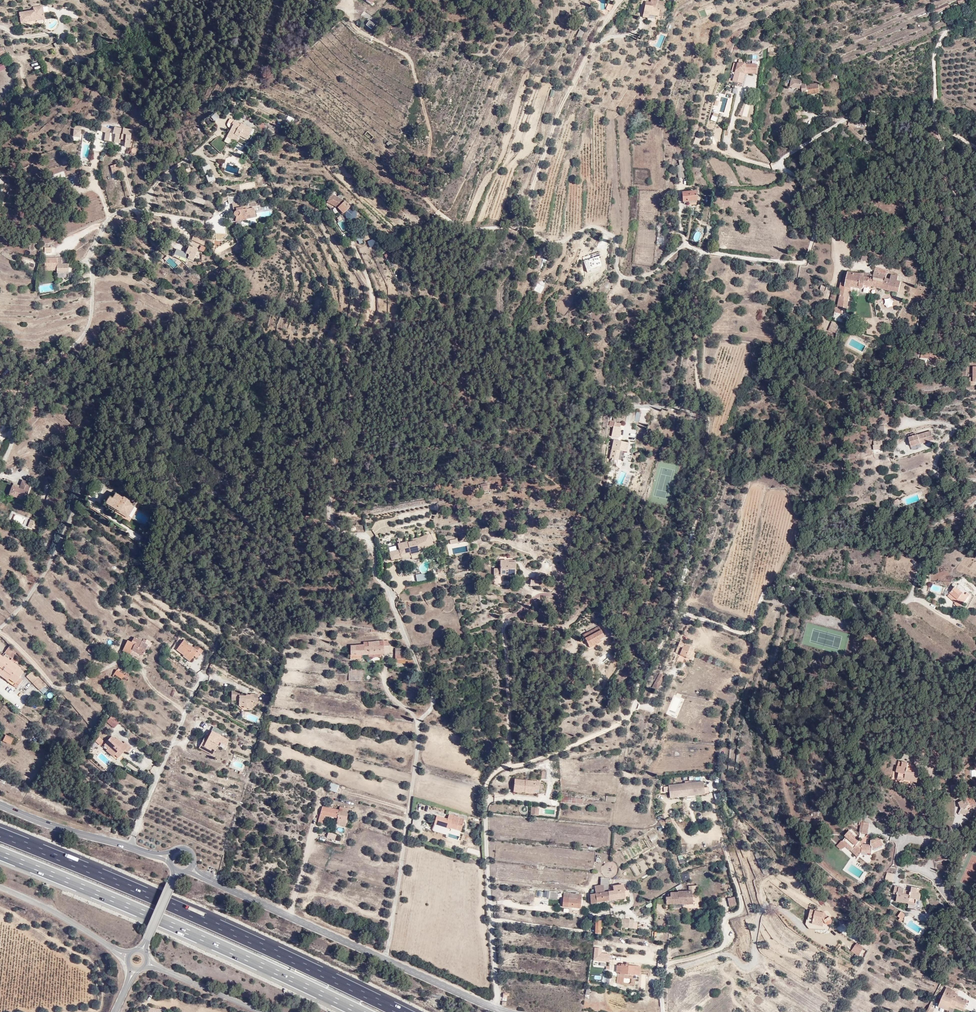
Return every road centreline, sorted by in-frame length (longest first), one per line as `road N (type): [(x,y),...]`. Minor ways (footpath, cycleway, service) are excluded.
road 1 (motorway): [(401,1011),(0,832)]
road 2 (unclassified): [(195,154),(161,181),(147,212),(125,209),(106,223),(88,259),(87,329),(36,371),(0,475)]
road 3 (motorway): [(0,853),(360,1011)]
road 4 (unclassified): [(191,868),(495,1009)]
road 5 (unclassified): [(495,1009),(484,796),(491,776),(510,766)]
road 6 (unclassified): [(129,847),(206,673)]
road 7 (unclassified): [(129,956),(0,888)]
road 8 (unclassified): [(0,804),(129,847)]
road 9 (unclassified): [(260,1011),(145,962)]
road 10 (unclassified): [(975,23),(943,34),(933,48),(934,96),(923,115)]

